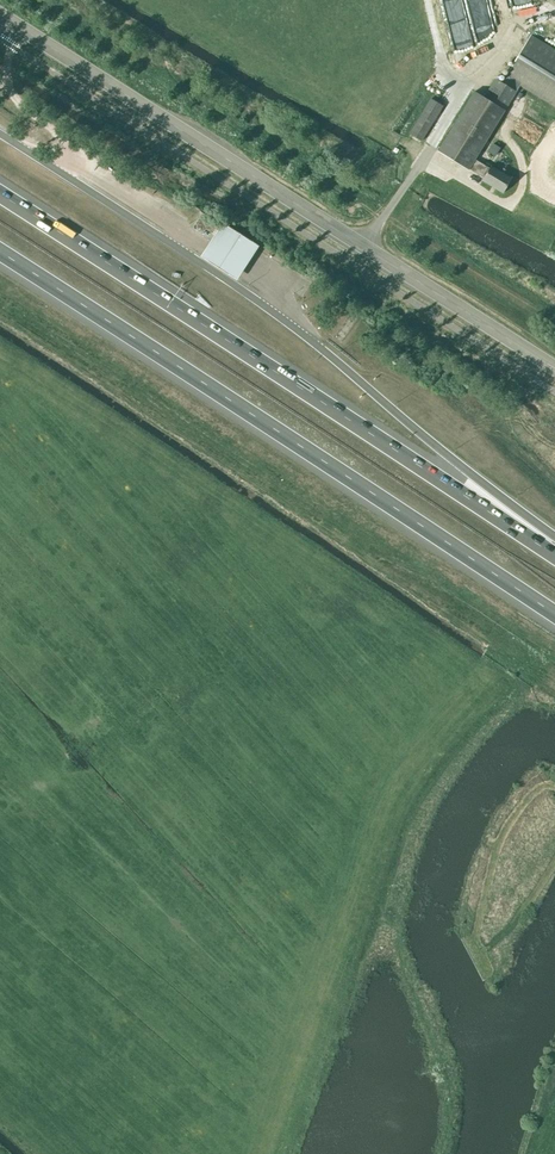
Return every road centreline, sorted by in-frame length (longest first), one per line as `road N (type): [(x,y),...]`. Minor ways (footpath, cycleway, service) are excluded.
road 1 (motorway): [(0,254),(554,615)]
road 2 (motorway): [(554,555),(0,196)]
road 3 (tertiary): [(554,368),(0,16)]
road 4 (motorway): [(554,546),(296,328)]

